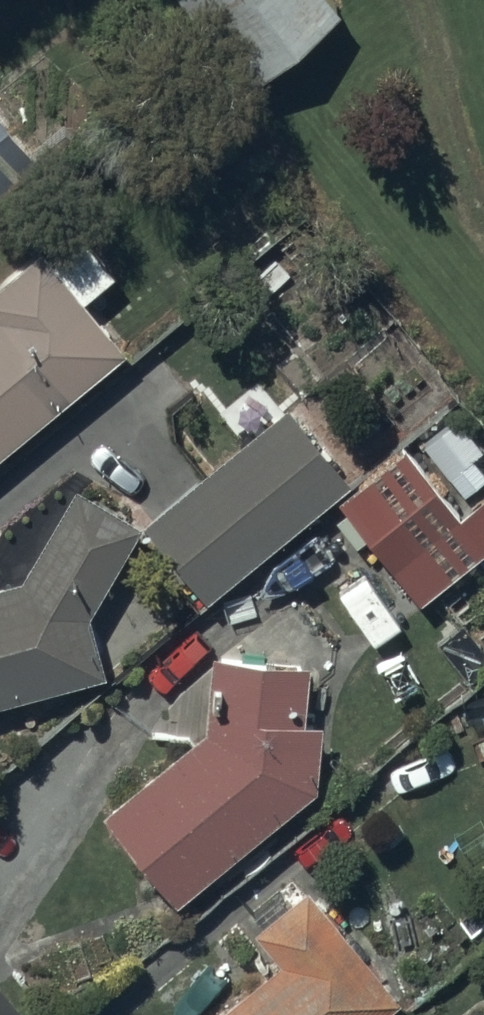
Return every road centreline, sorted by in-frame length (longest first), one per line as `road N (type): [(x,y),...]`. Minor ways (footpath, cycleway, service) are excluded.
road 1 (track): [(483,214),(440,46),(418,0)]

